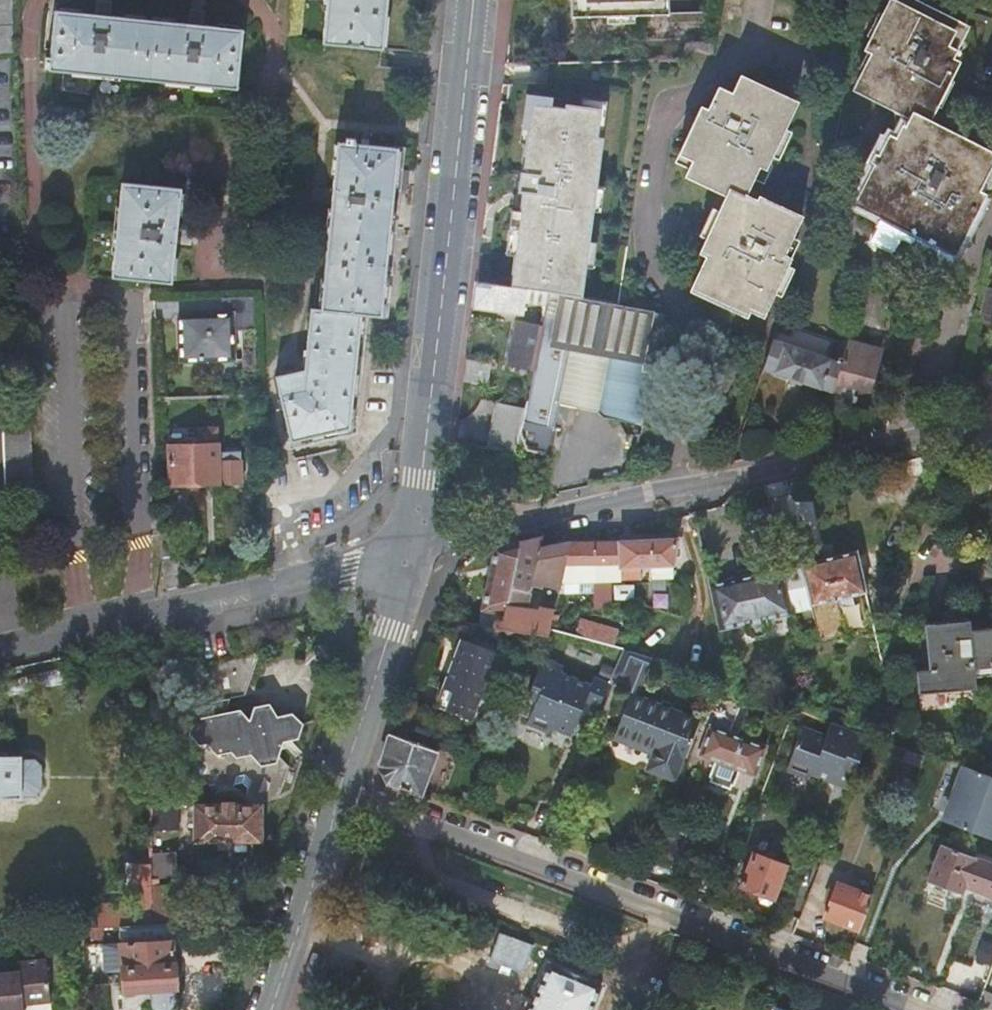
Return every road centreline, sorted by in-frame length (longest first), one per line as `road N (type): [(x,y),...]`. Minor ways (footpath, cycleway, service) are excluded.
road 1 (unclassified): [(928,1009),(342,786)]
road 2 (unclassified): [(407,554),(606,503),(991,428)]
road 3 (tertiary): [(407,554),(473,0)]
road 4 (unclassified): [(0,645),(407,554)]
road 5 (tertiary): [(342,786),(407,554)]
road 6 (tertiary): [(270,1009),(342,786)]

